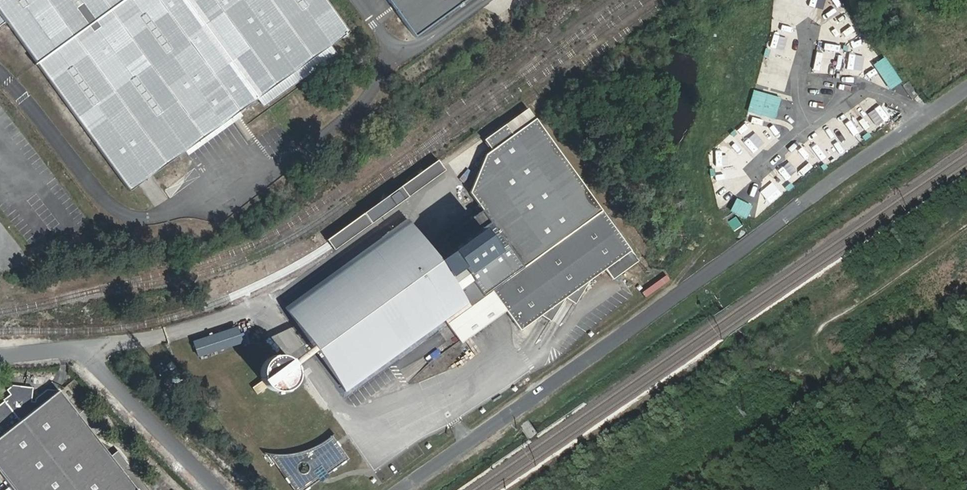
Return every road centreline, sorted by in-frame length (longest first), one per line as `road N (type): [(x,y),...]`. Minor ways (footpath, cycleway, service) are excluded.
road 1 (unclassified): [(400,489),(966,86)]
road 2 (unclassified): [(0,357),(79,354),(217,489)]

